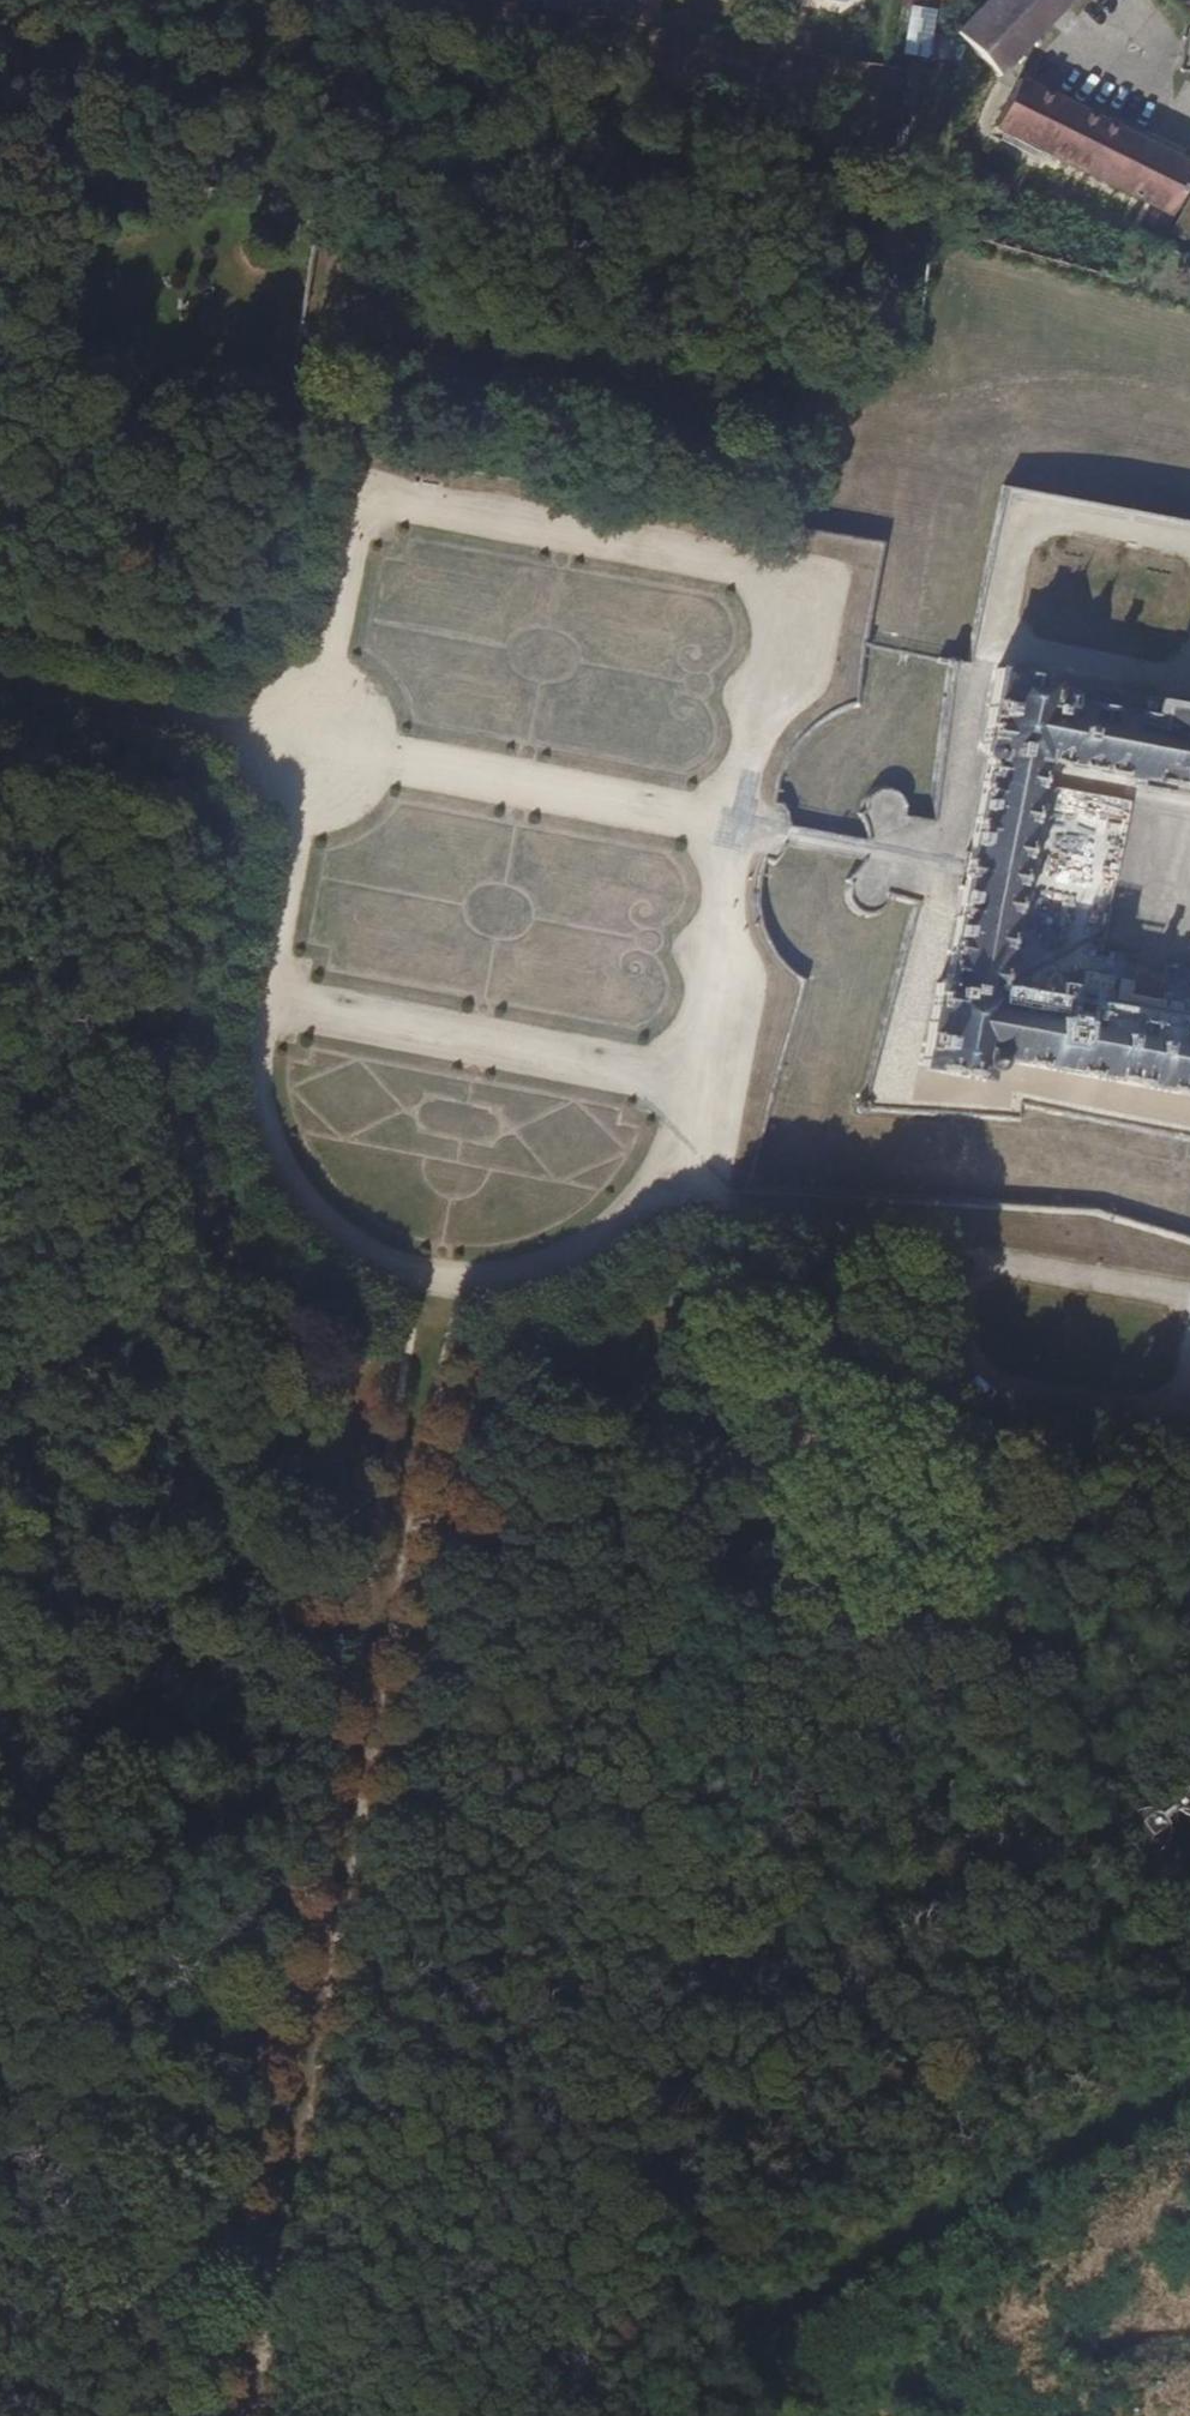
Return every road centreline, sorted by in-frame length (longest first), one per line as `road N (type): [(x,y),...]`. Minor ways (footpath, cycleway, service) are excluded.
road 1 (track): [(305,750),(239,1085),(280,1176),(382,1270),(499,1280),(598,1234),(677,1152),(779,566),(359,486)]
road 2 (track): [(638,1190),(1189,1289)]
road 3 (track): [(257,997),(688,1086)]
road 4 (track): [(359,486),(305,750)]

